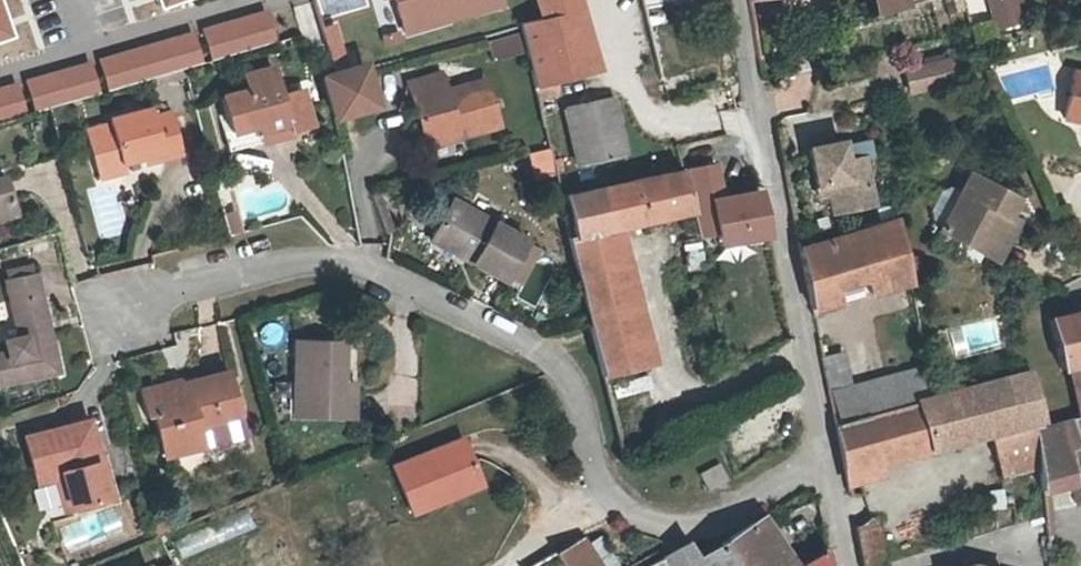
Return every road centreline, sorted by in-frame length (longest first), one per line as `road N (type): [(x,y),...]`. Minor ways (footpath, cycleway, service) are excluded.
road 1 (residential): [(102,309),(300,253),(380,269),(541,350),(576,392),(611,494),(650,522),(704,530),(821,461)]
road 2 (residential): [(821,461),(739,0)]

